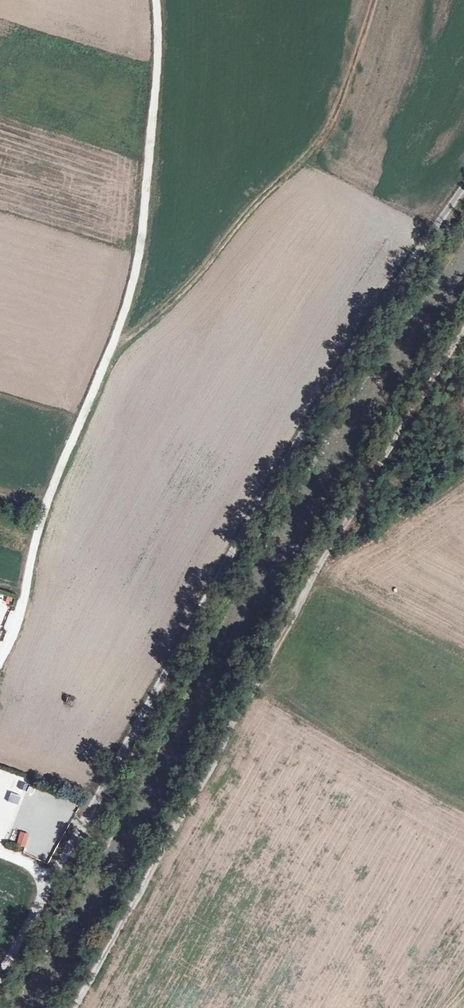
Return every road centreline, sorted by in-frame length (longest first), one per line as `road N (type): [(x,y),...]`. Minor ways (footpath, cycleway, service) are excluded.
road 1 (unclassified): [(463,188),(323,398),(0,969)]
road 2 (track): [(0,658),(22,605),(46,503),(134,282),(155,99),(156,0)]
road 3 (track): [(78,1007),(361,503)]

